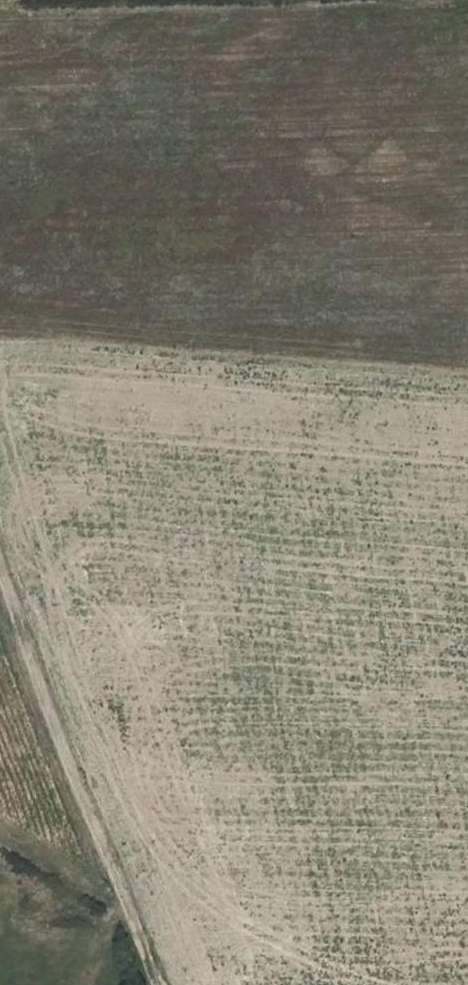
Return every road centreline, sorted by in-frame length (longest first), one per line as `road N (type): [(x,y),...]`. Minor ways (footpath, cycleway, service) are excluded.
road 1 (track): [(0,575),(151,984)]

